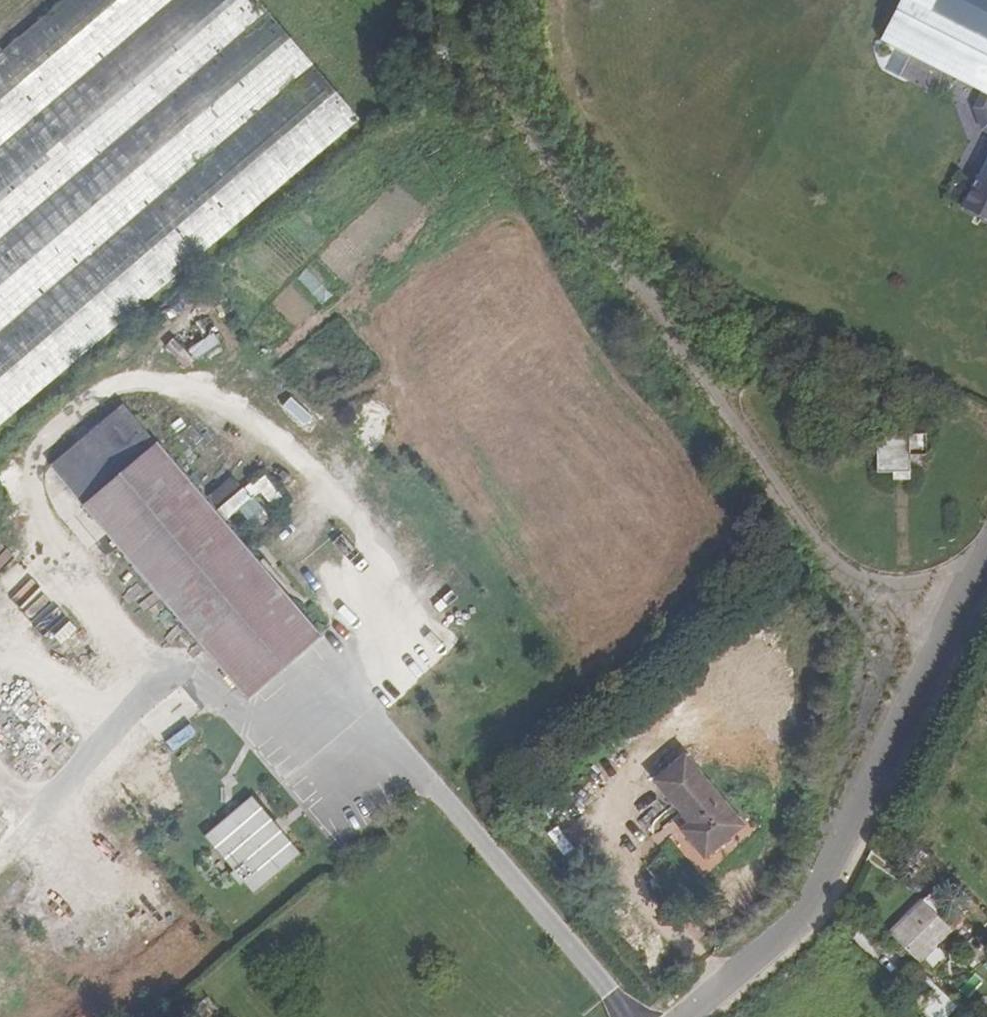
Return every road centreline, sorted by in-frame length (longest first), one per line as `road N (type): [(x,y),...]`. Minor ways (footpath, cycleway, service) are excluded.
road 1 (unclassified): [(948,650),(814,554),(481,58),(479,0)]
road 2 (unclassified): [(683,1016),(818,901),(948,650)]

